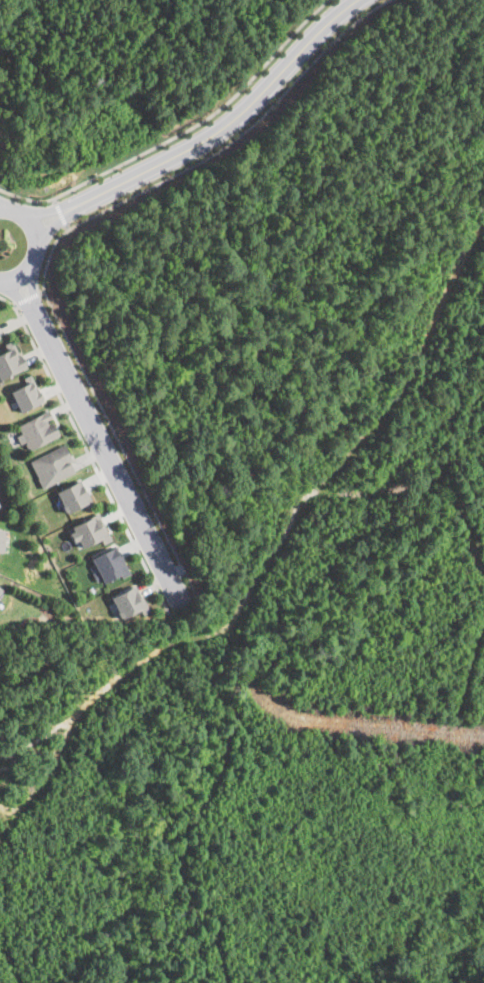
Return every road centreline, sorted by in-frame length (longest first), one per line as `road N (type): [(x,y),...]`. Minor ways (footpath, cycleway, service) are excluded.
road 1 (residential): [(353,0),(215,132),(31,224)]
road 2 (residential): [(17,277),(182,604)]

